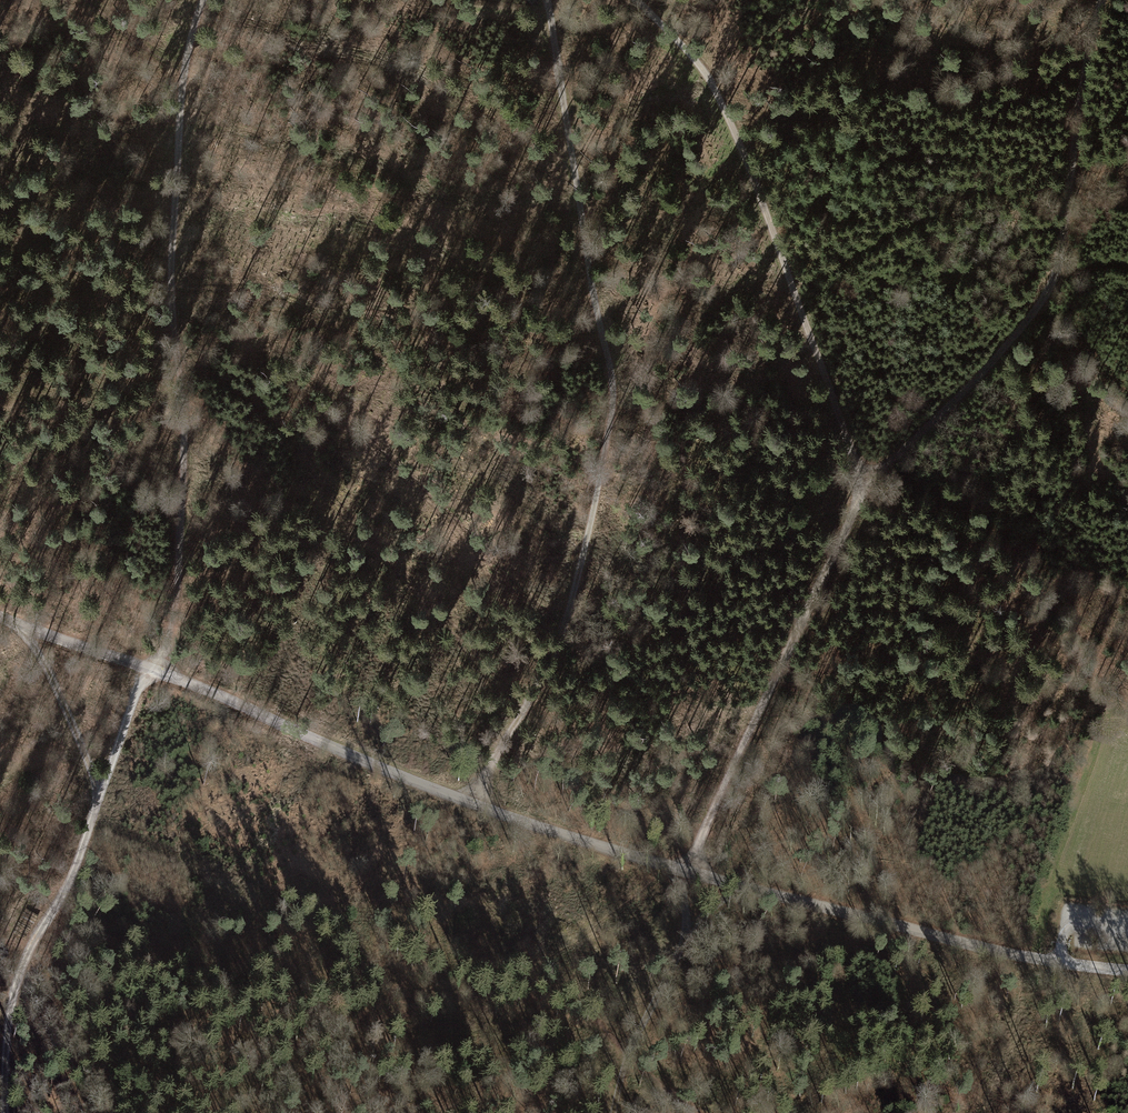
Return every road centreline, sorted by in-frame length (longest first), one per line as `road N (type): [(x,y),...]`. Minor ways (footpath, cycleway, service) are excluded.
road 1 (track): [(615,1112),(629,1058),(685,940),(686,872),(860,486),(945,411),(1053,282),(1102,0)]
road 2 (unclassified): [(0,617),(150,669),(476,806),(635,856),(999,950),(1127,970)]
road 3 (track): [(476,806),(559,639),(614,397),(549,0)]
road 4 (track): [(203,0),(184,67),(172,257),(184,416),(175,607),(100,796)]
road 5 (track): [(695,1112),(564,992),(524,979),(123,1099),(101,1112)]
road 6 (track): [(860,486),(730,129),(690,63),(635,0)]
road 7 (track): [(31,630),(100,796),(18,983),(8,1028),(6,1112)]

